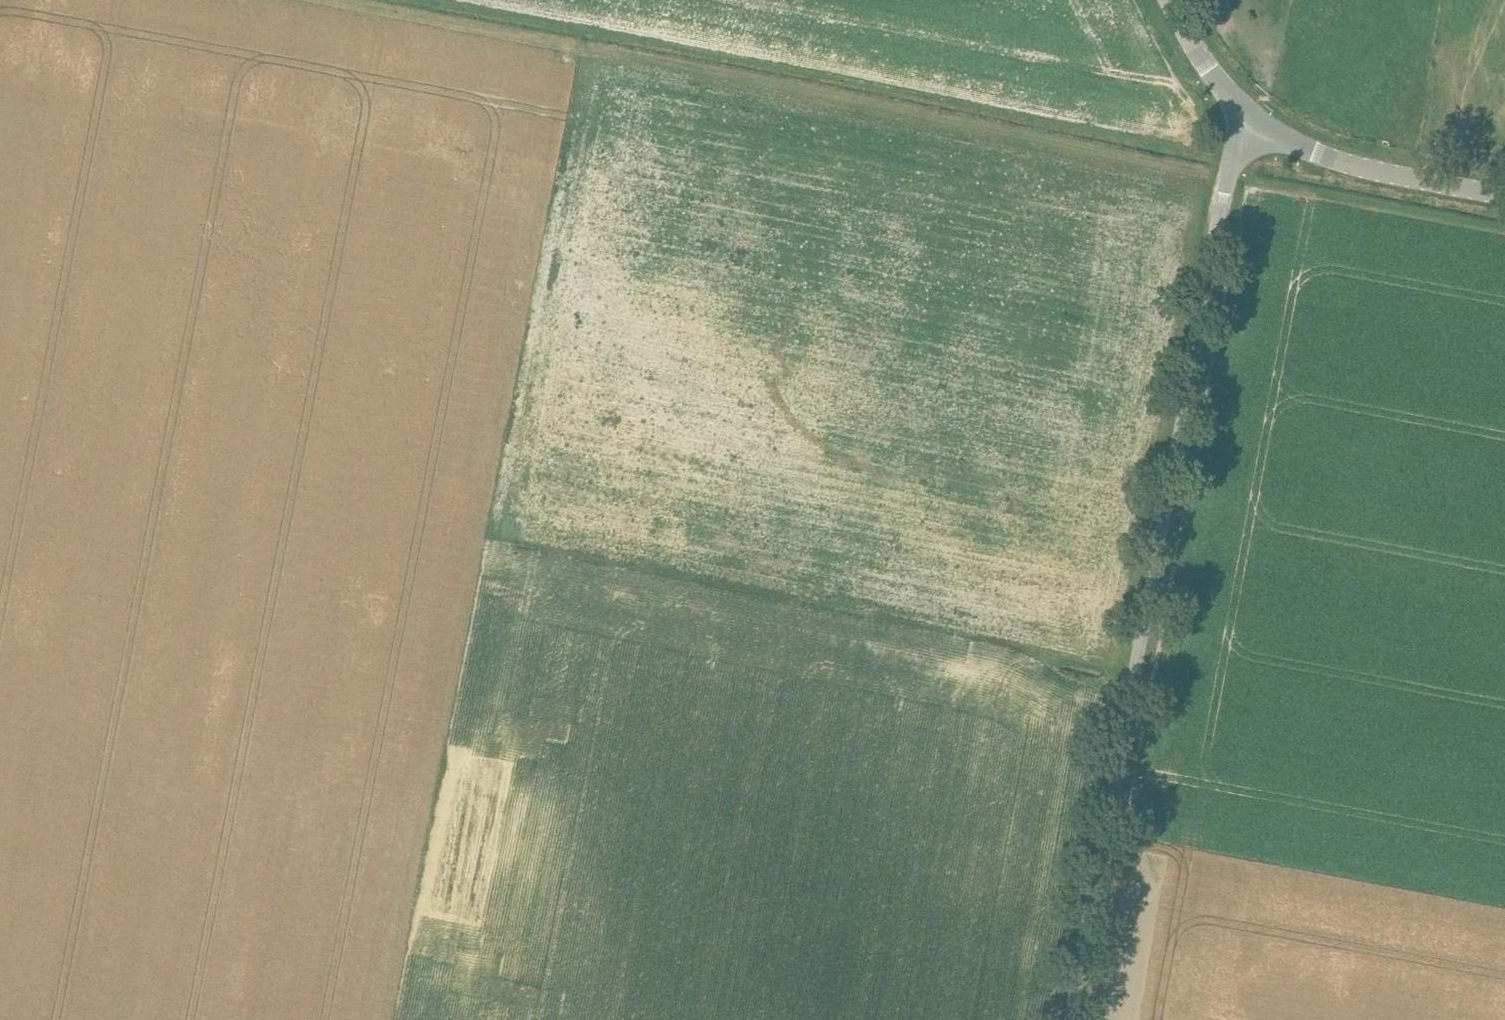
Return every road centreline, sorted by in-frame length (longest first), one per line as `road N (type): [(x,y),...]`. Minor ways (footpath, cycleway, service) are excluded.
road 1 (unclassified): [(1059,1019),(1243,115)]
road 2 (tertiary): [(1504,198),(1316,156),(1243,115)]
road 3 (tertiary): [(1243,115),(1172,0)]

